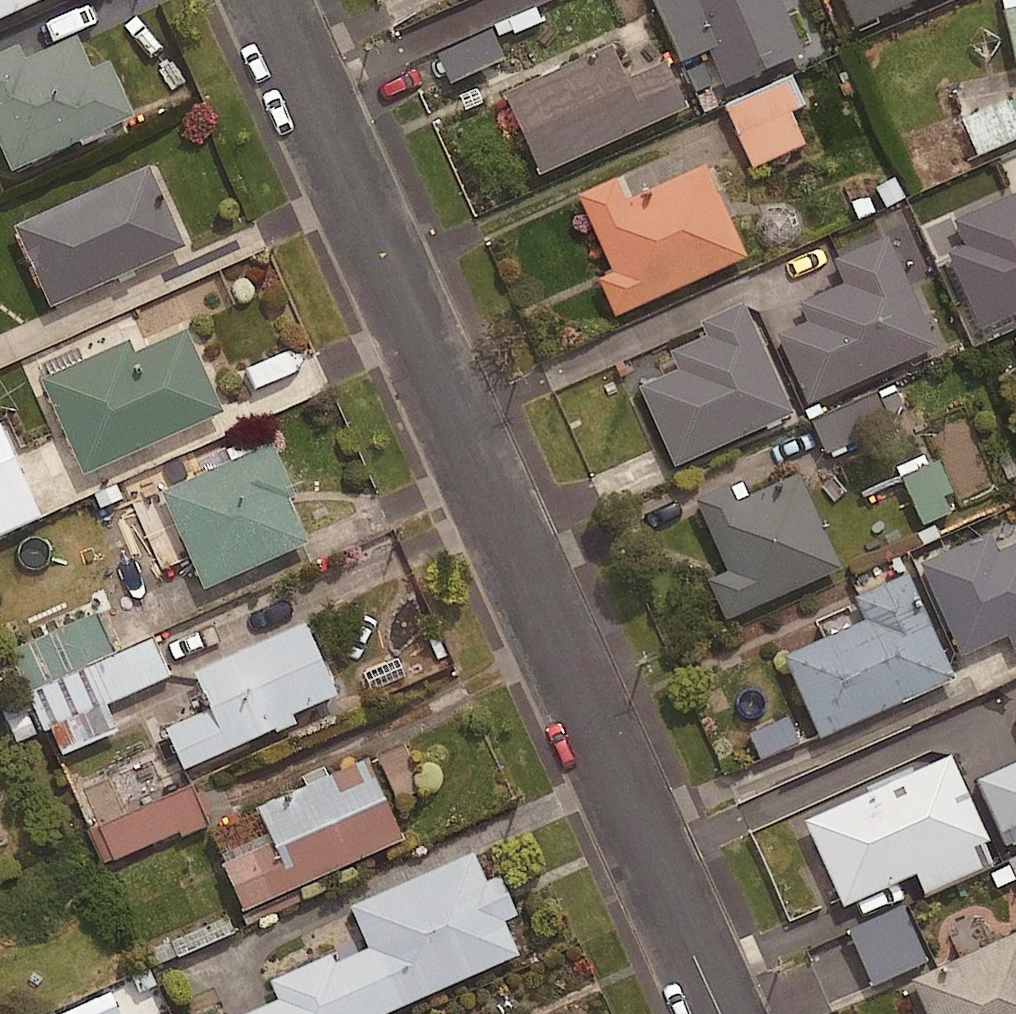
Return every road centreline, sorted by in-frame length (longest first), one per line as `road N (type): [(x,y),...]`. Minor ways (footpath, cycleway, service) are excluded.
road 1 (residential): [(268,0),(722,1013)]

